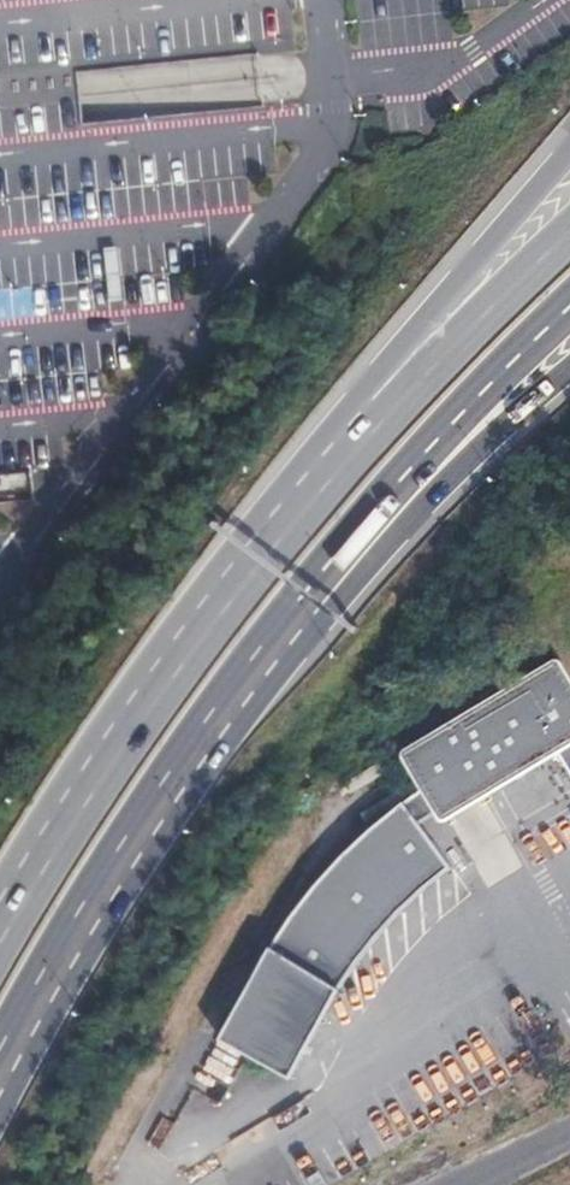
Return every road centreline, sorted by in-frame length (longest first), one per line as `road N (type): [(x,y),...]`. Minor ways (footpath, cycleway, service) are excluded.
road 1 (trunk): [(331,464),(113,750),(0,923)]
road 2 (trunk): [(0,1079),(169,791),(304,611)]
road 3 (motorway): [(304,611),(449,436),(569,314)]
road 4 (motorway): [(569,161),(331,464)]
road 5 (trunk): [(304,611),(439,476),(569,366)]
road 6 (trunk): [(569,228),(331,464)]

